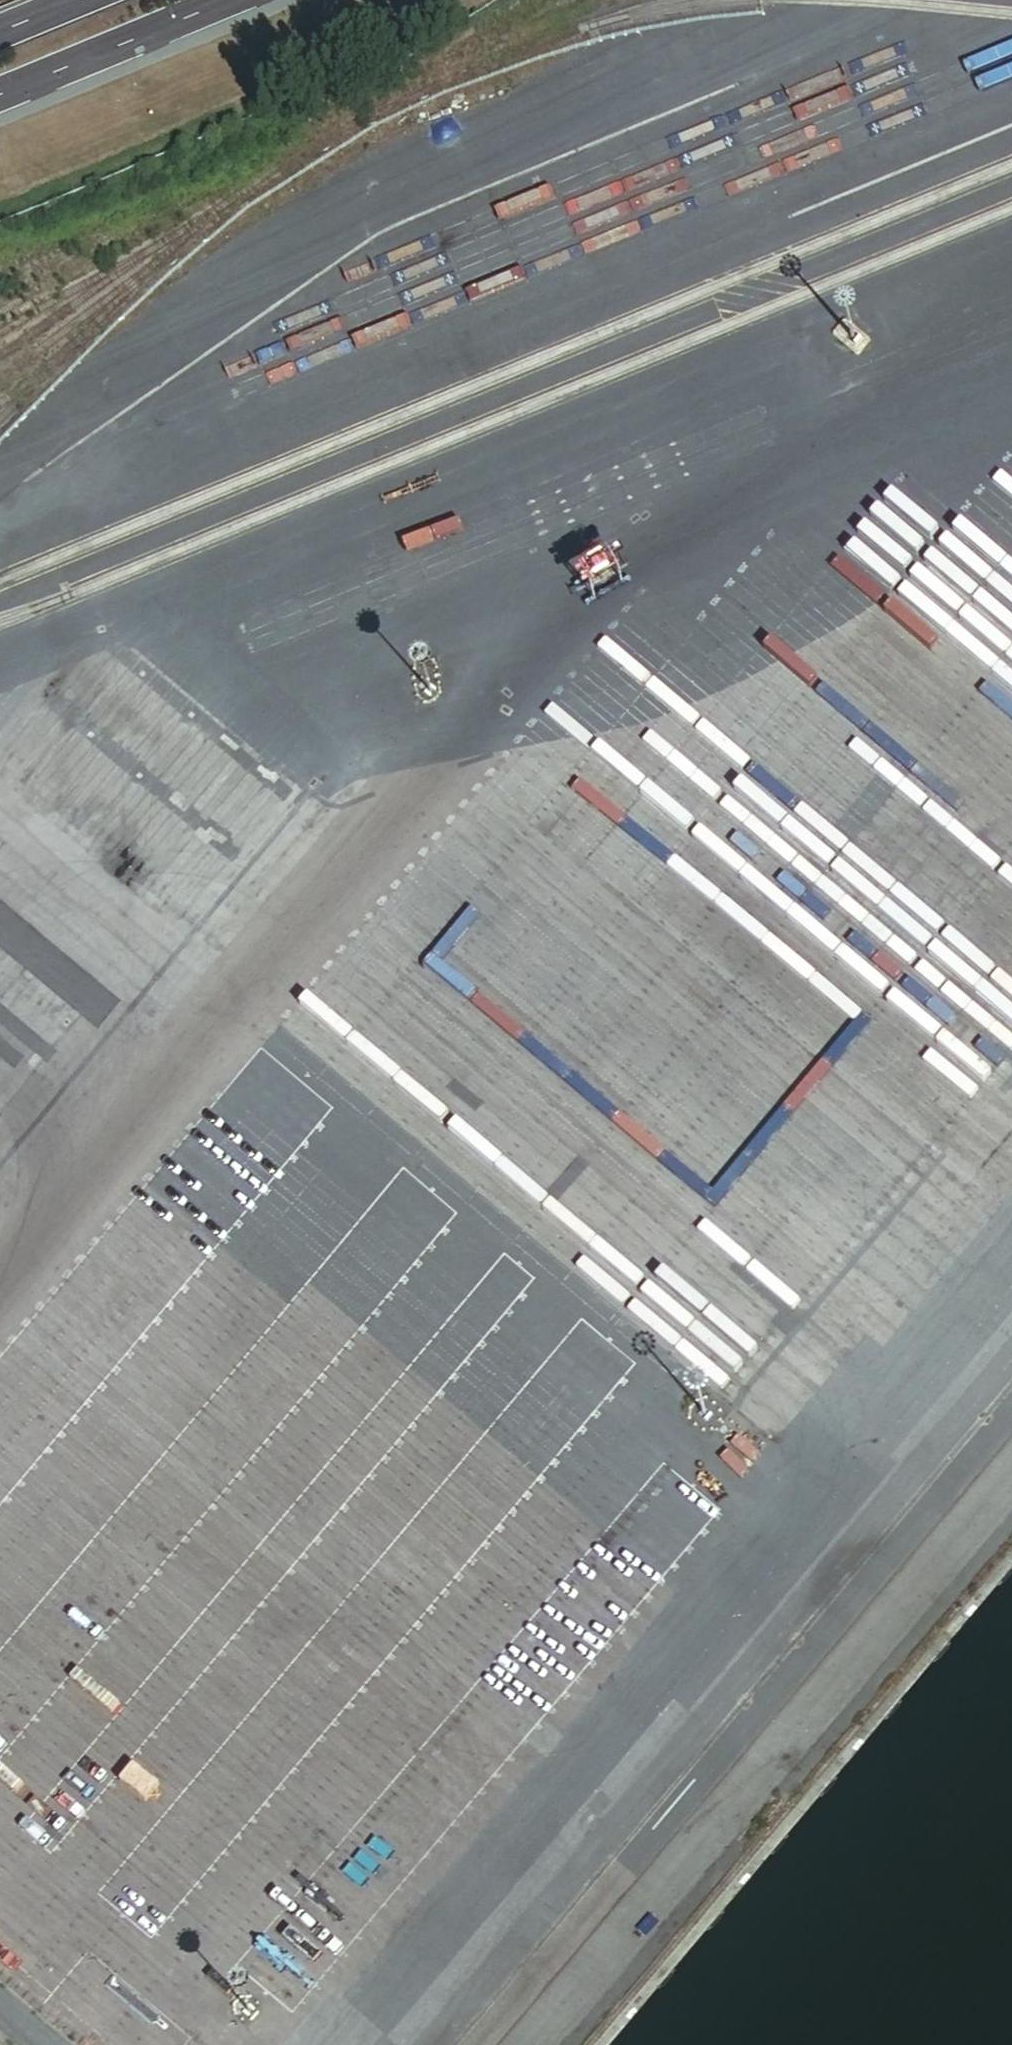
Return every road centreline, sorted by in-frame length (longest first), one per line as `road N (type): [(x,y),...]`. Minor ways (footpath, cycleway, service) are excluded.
road 1 (secondary): [(0,104),(255,0)]

